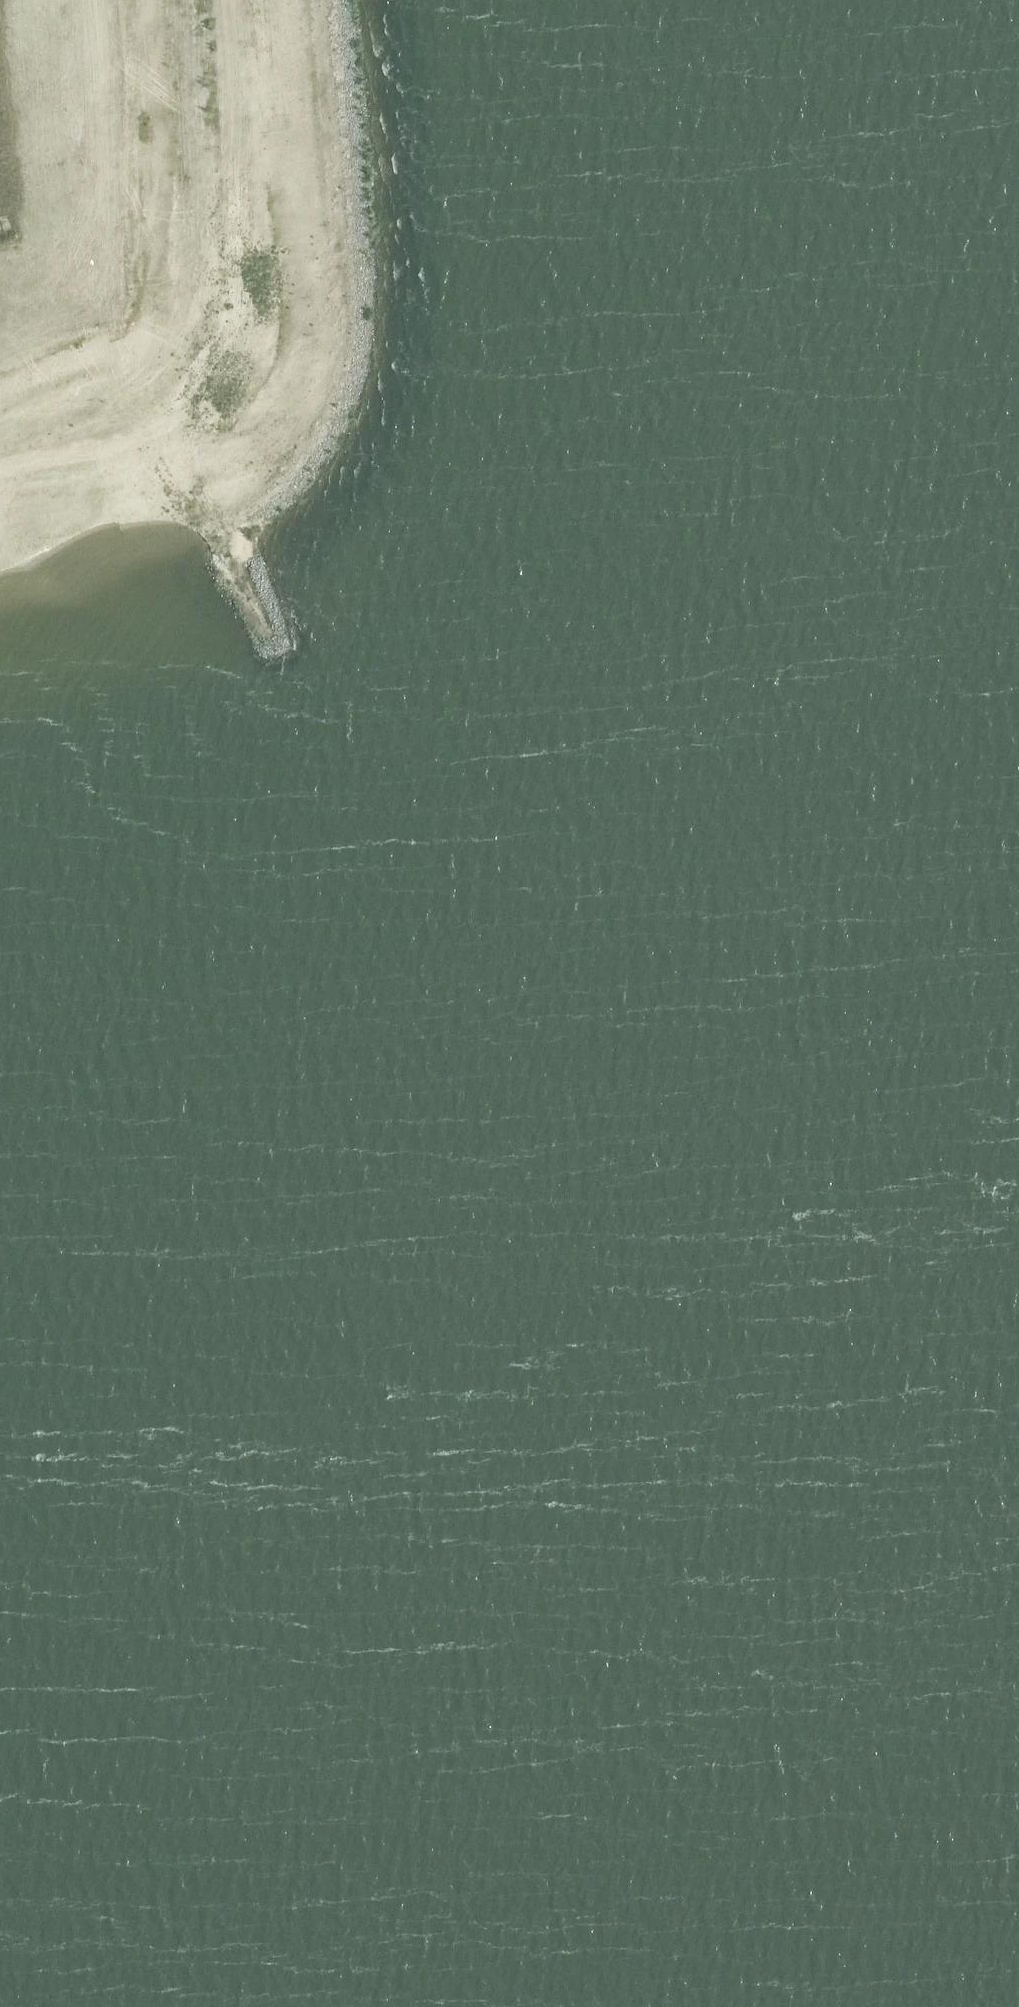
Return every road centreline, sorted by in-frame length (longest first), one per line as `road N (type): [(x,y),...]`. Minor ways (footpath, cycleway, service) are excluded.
road 1 (residential): [(0,366),(128,310),(106,0)]

